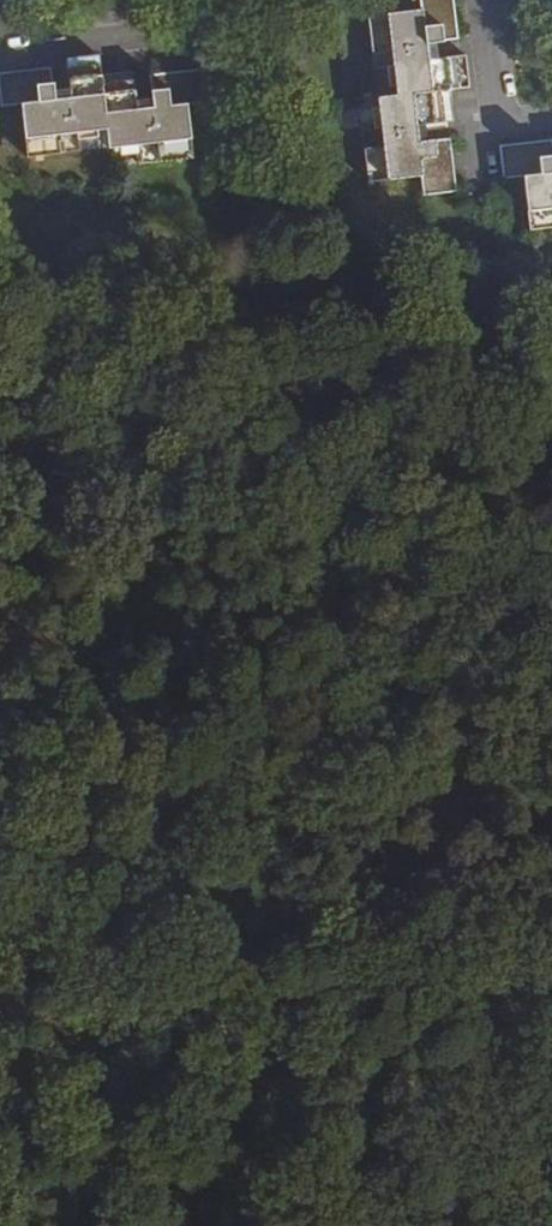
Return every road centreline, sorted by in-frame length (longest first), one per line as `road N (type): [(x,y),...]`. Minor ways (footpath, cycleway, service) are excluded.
road 1 (residential): [(0,53),(170,38)]

